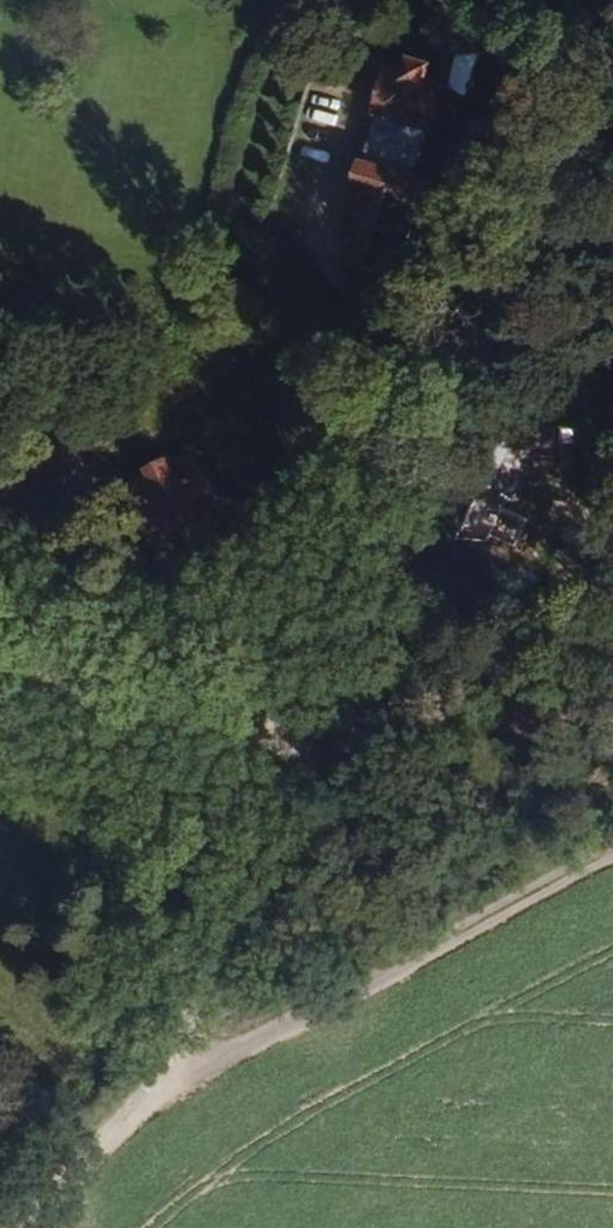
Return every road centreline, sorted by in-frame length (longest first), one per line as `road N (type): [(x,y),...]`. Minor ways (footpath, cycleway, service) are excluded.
road 1 (track): [(331,758),(185,1057),(2,1227)]
road 2 (track): [(185,1057),(612,860)]

